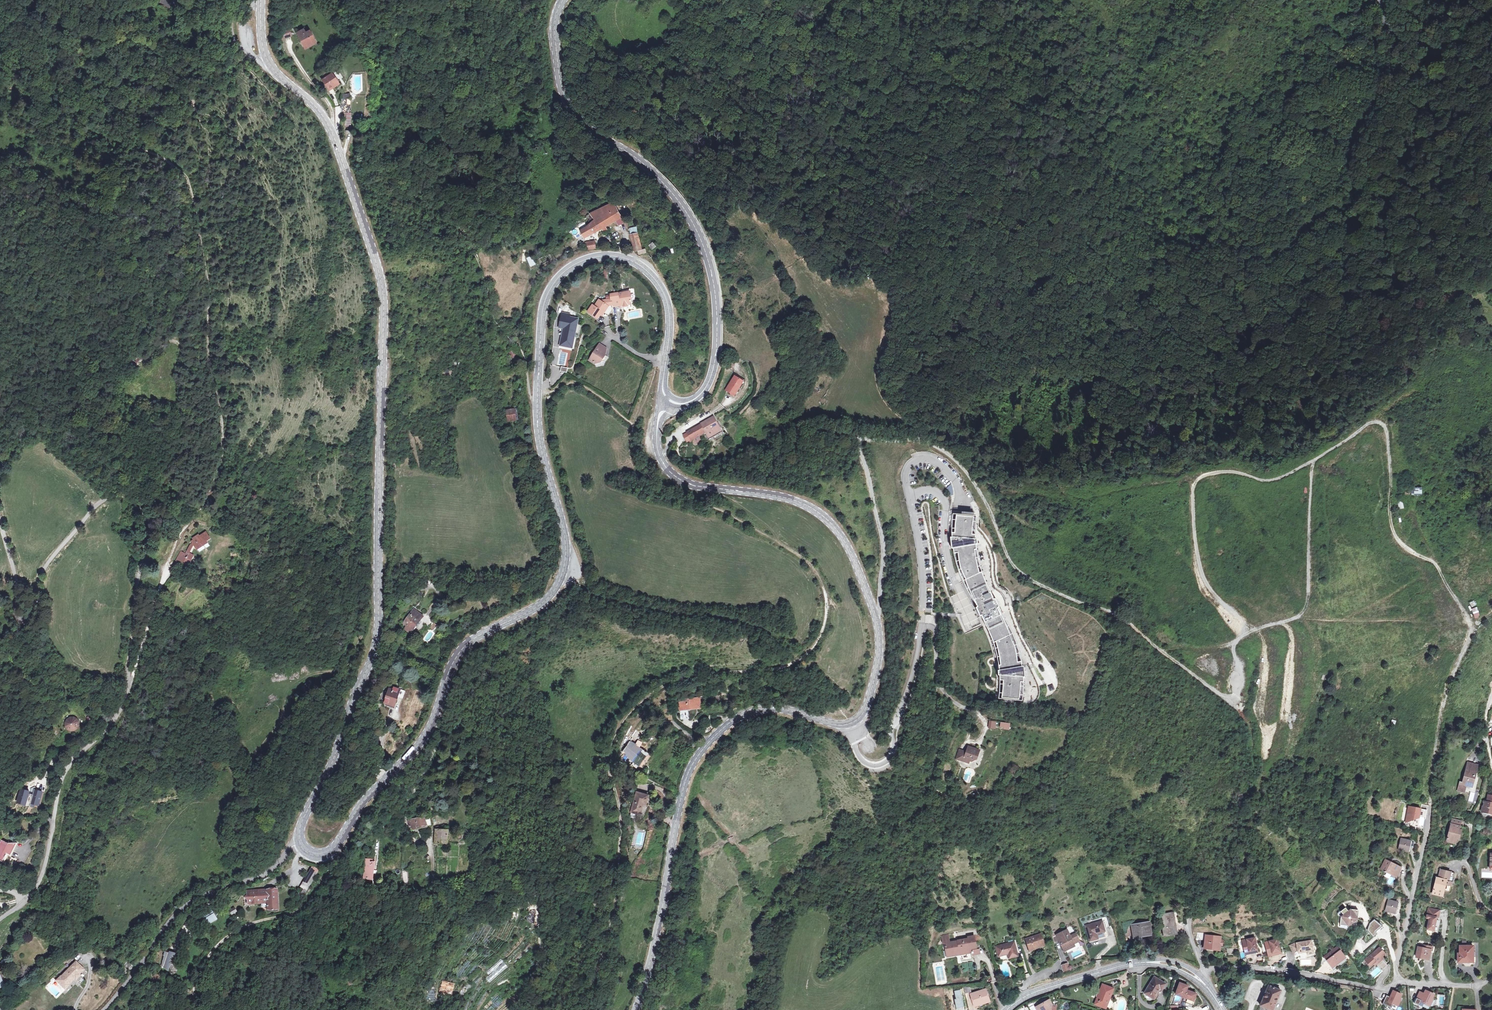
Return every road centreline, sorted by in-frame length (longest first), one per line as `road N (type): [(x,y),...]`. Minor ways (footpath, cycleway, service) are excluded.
road 1 (secondary): [(636,1009),(681,794),(699,755),(724,727),(762,710),(836,725),(856,721),(879,649),(854,560),(823,517),(791,500),(692,485),(668,471),(656,439),(668,400)]
road 2 (secondary): [(259,0),(265,58),(333,134),(383,299),(376,637),(299,841)]
road 3 (secondary): [(329,853),(425,735),(461,650),(537,607),(558,583),(565,537),(537,417),(543,309),(556,280),(599,257),(644,269),(668,307),(666,362)]
road 4 (track): [(92,131),(160,156),(186,176),(222,420),(222,458),(171,553),(131,679)]
road 5 (track): [(604,961),(620,838),(611,738),(627,714),(669,683),(777,669),(813,646),(825,619),(821,584),(779,543)]
road 6 (track): [(1439,567),(1395,533),(1386,430),(1374,423),(1313,461),(1308,602),(1294,619),(1233,643),(1239,679),(1232,704)]
road 7 (secondary): [(668,400),(691,401),(710,377),(717,328),(709,259),(700,231),(657,174),(573,112),(556,42),(563,0)]
road 8 (unclassified): [(0,520),(20,623),(32,617),(49,563),(102,500),(122,494),(143,505),(148,528),(128,657),(131,679)]
road 9 (track): [(0,169),(114,221),(145,280),(144,319),(115,353),(112,415),(143,505)]
road 10 (unclassified): [(104,1009),(178,912),(271,870),(299,841)]
road 11 (track): [(1429,807),(1445,700),(1475,623),(1439,567)]
road 12 (unclassified): [(23,904),(42,875),(62,779),(125,702)]
road 13 (track): [(329,853),(326,872),(300,909),(246,925),(216,946),(196,979),(195,1009)]
road 14 (residential): [(1195,977),(1261,966),(1389,987),(1409,982)]
road 15 (secondary): [(1195,977),(1165,963),(1134,963),(1035,992),(1006,1009)]
road 16 (track): [(876,618),(882,533),(857,437)]
road 17 (residential): [(1409,982),(1397,969),(1429,807)]
road 18 (track): [(857,437),(938,447),(959,463),(995,519)]
road 19 (track): [(758,1009),(776,921),(823,859)]
road 20 (secondary): [(1491,10),(1437,46),(1405,40),(1390,26),(1383,0)]

